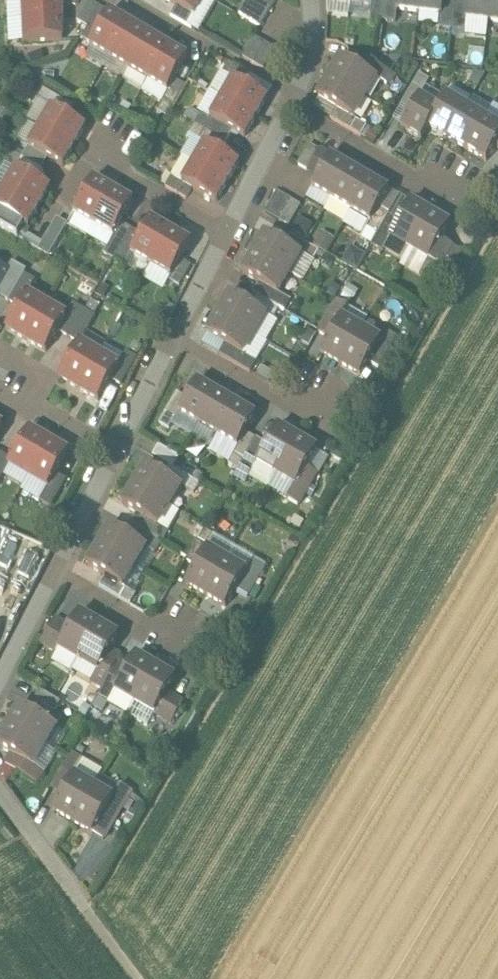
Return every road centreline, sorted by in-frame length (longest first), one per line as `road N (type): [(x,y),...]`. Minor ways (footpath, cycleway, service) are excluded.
road 1 (residential): [(226,234),(89,157),(36,245)]
road 2 (residential): [(290,112),(475,210)]
road 3 (residential): [(344,428),(174,338)]
road 4 (residential): [(57,570),(176,642),(216,644)]
road 5 (residential): [(0,790),(89,911)]
road 6 (residential): [(290,112),(226,234)]
road 7 (residential): [(117,450),(57,570)]
road 8 (residential): [(57,570),(0,687)]
road 9 (residential): [(174,338),(117,450)]

